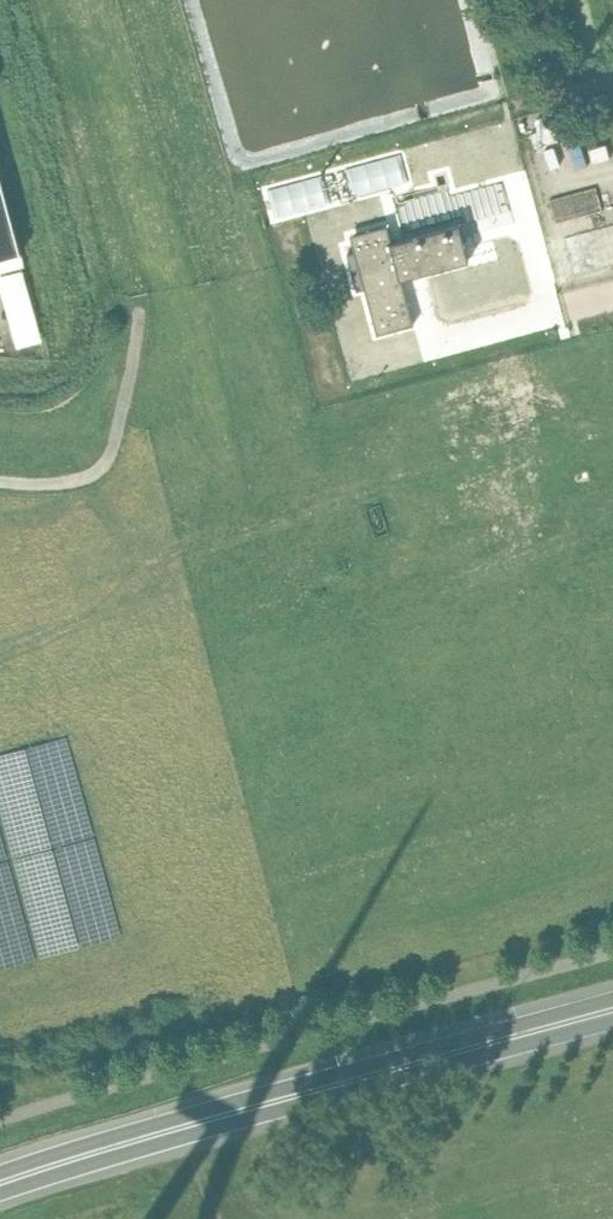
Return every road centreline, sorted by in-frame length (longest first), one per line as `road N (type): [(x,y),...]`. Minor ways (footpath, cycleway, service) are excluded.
road 1 (tertiary): [(0,1184),(612,1010)]
road 2 (unclassified): [(0,487),(83,486),(108,465),(127,403)]

